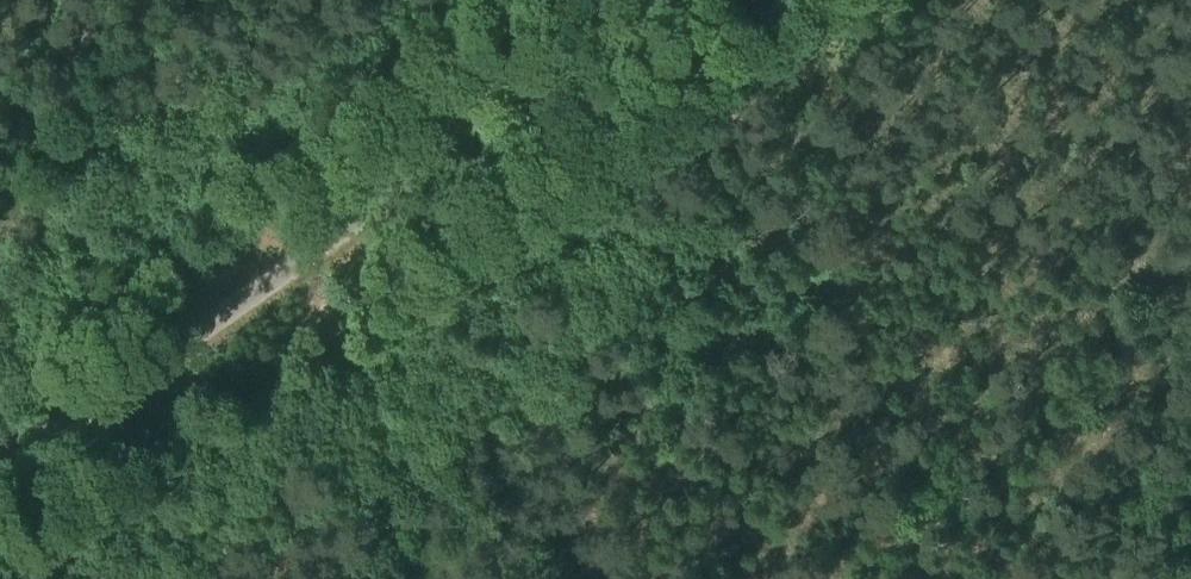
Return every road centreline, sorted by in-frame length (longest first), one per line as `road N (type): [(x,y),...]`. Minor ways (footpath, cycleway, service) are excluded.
road 1 (unclassified): [(635,0),(0,460)]
road 2 (track): [(274,262),(178,0)]

